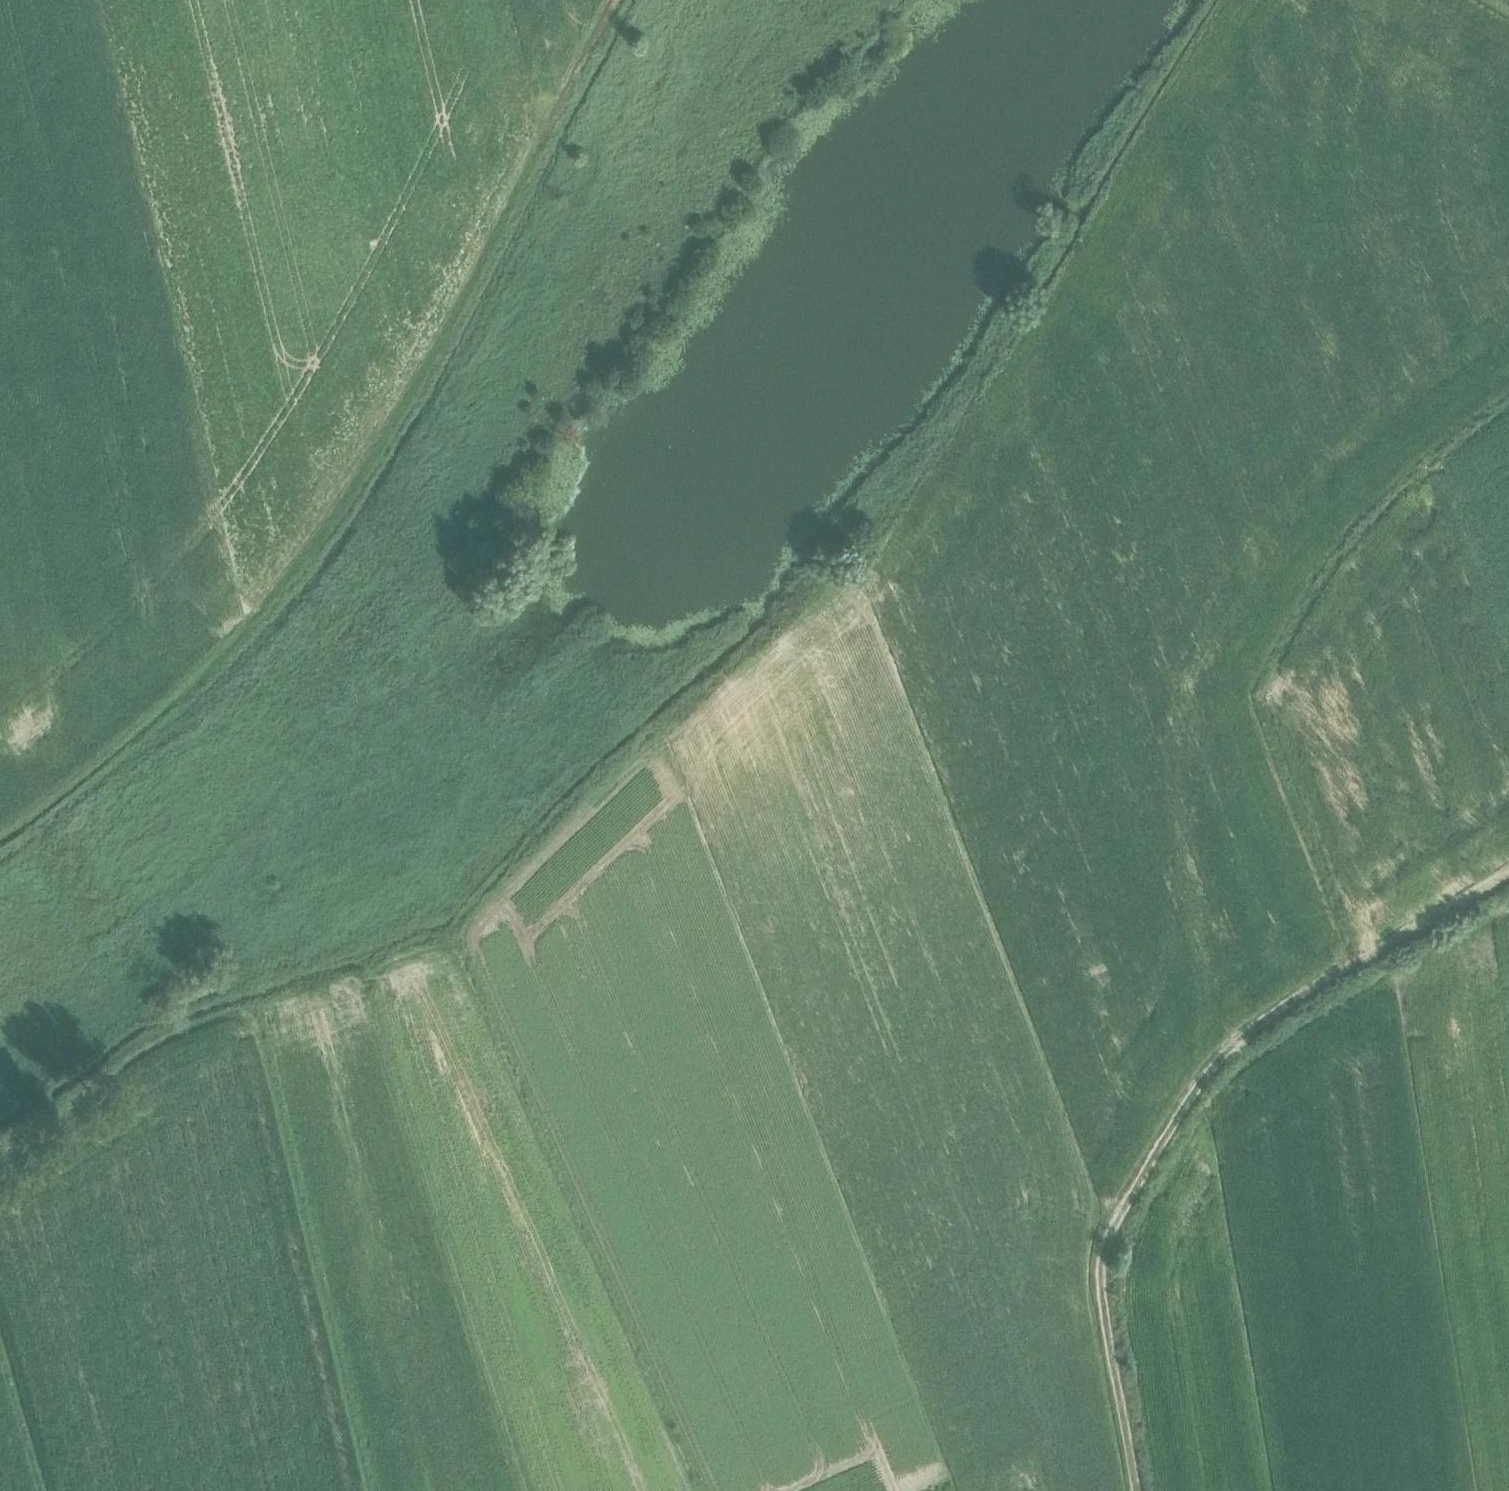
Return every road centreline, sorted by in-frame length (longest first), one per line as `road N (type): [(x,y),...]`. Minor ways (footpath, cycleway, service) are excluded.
road 1 (track): [(1508,869),(1221,1056),(1113,1229),(1102,1271),(1138,1490)]

